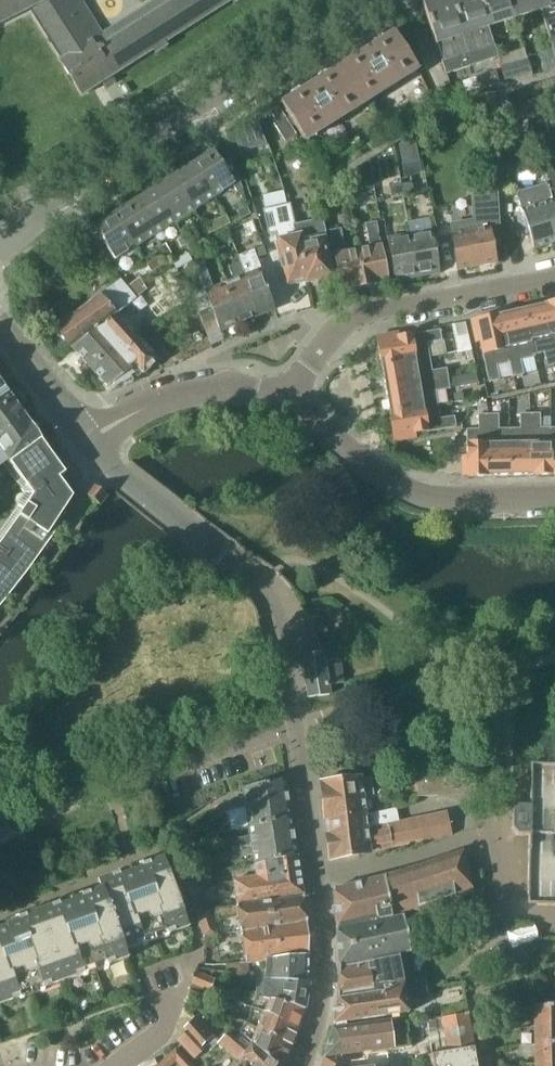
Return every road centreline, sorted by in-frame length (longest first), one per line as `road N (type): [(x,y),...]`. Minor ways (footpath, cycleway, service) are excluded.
road 1 (residential): [(89,440),(262,584),(284,630),(325,933),(323,1002),(305,1065)]
road 2 (residential): [(0,250),(54,205),(370,0)]
road 3 (residential): [(282,403),(335,339),(367,314),(554,278)]
road 4 (residential): [(554,500),(447,503),(401,489),(282,403)]
road 5 (residential): [(89,440),(189,393),(236,386),(282,403)]
road 6 (residential): [(89,440),(0,323)]

